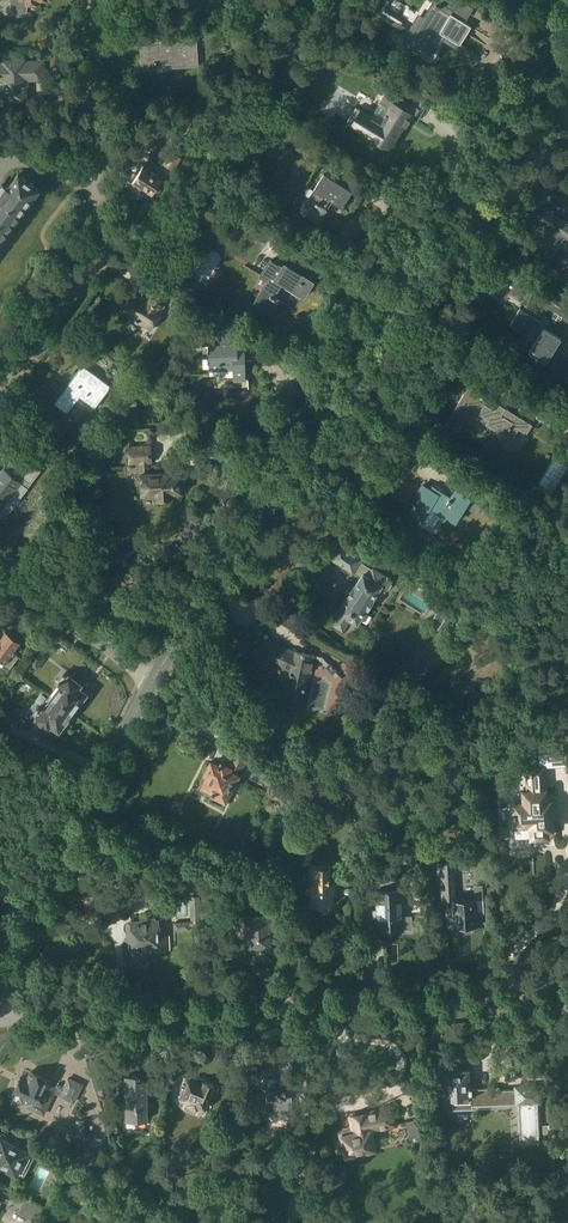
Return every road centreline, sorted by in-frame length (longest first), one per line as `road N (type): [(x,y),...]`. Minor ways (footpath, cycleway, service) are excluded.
road 1 (secondary): [(567,10),(148,685)]
road 2 (residential): [(0,1019),(567,999)]
road 3 (residential): [(0,396),(91,268),(87,0)]
road 4 (secondary): [(148,685),(0,981)]
road 5 (residential): [(0,580),(148,685)]

